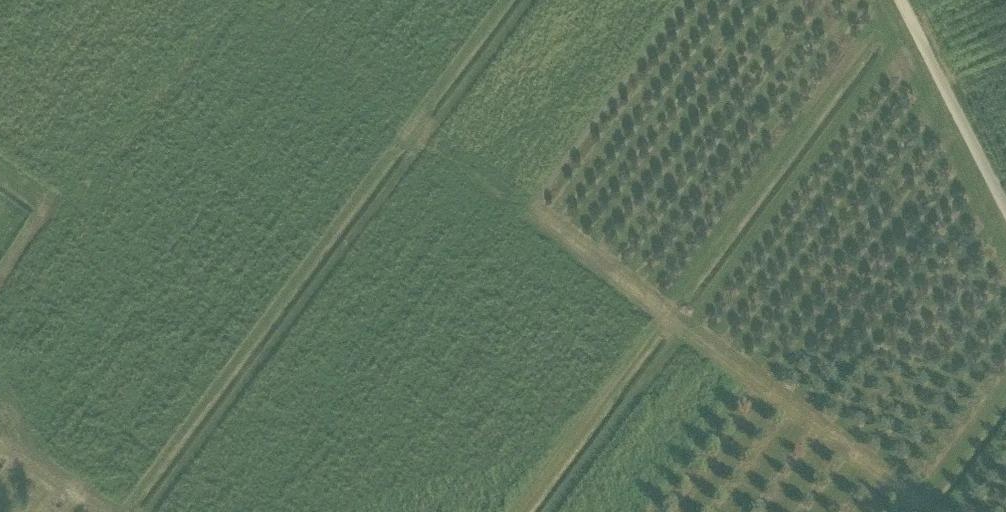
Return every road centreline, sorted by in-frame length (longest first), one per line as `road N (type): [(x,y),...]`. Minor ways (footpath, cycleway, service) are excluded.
road 1 (track): [(1005,212),(897,0)]

